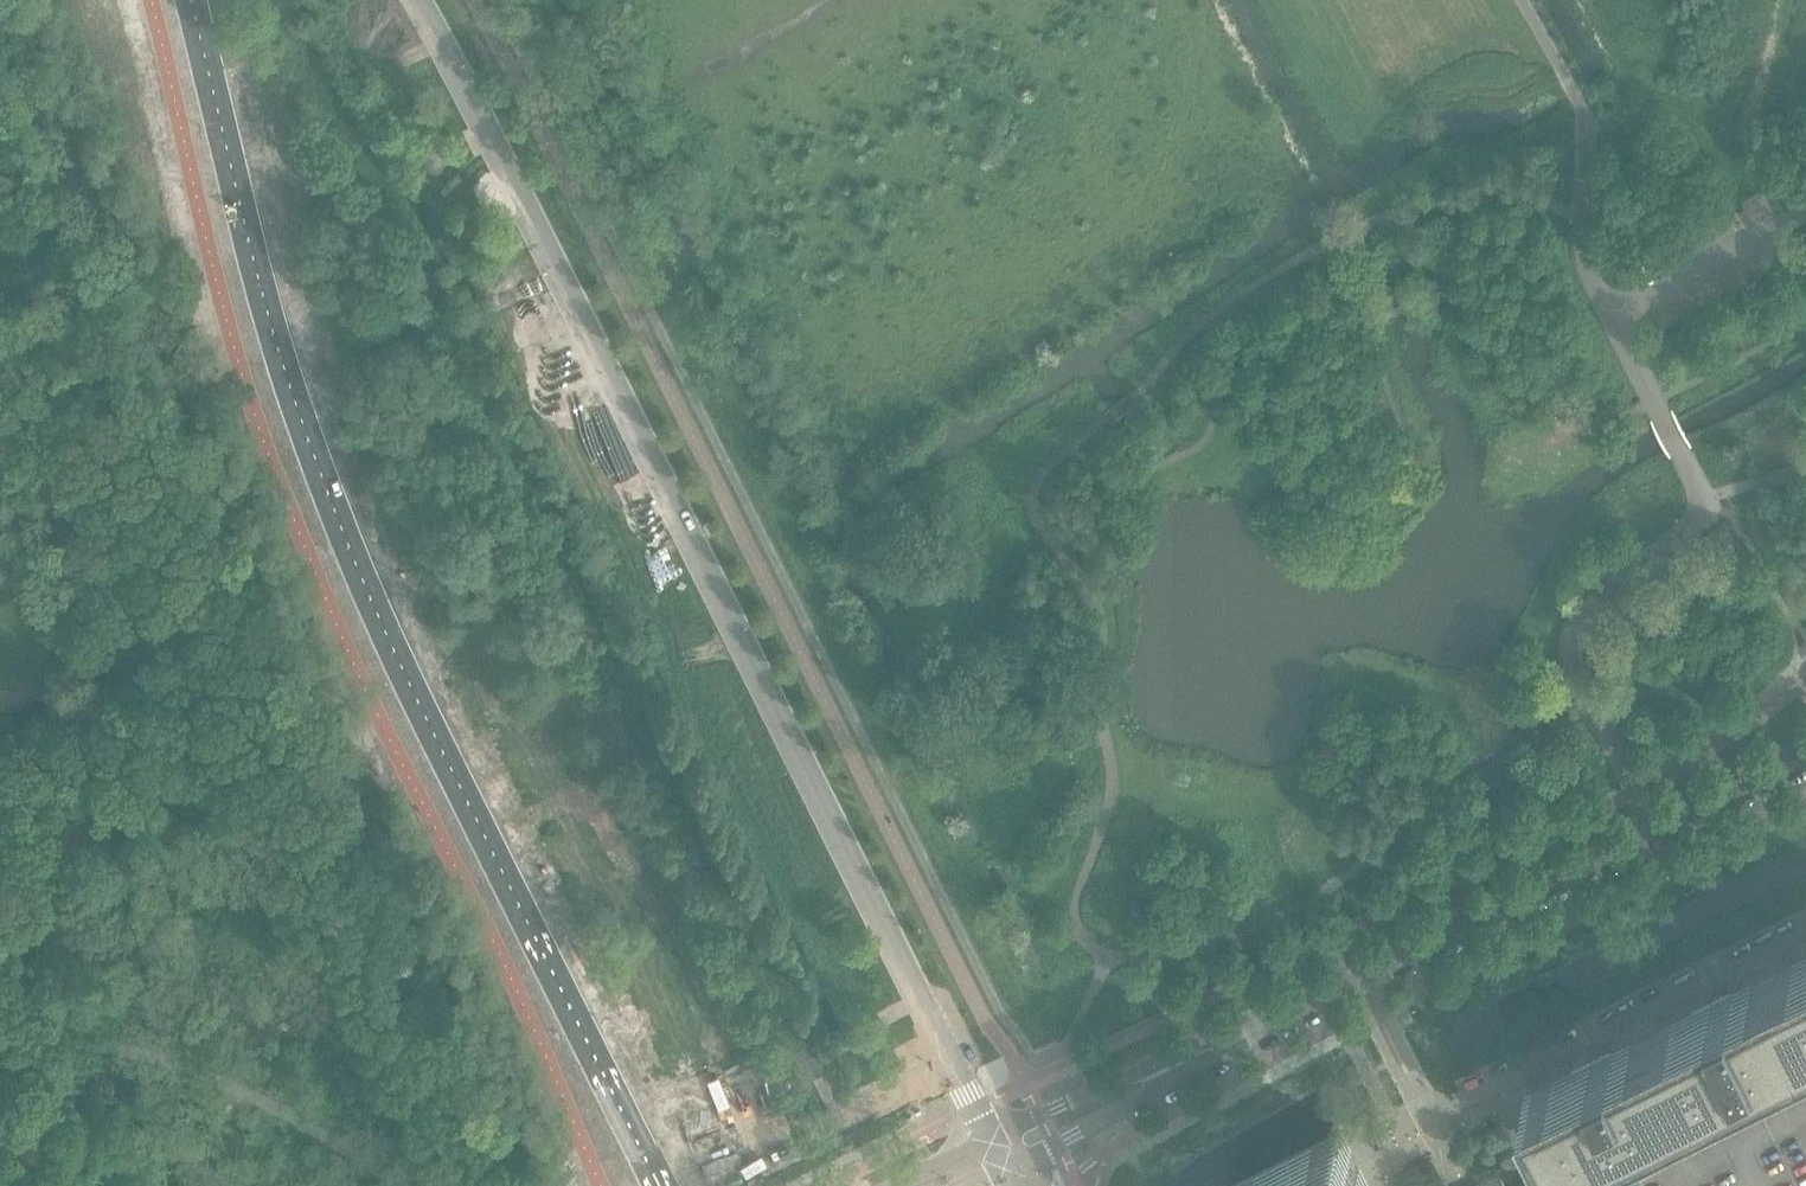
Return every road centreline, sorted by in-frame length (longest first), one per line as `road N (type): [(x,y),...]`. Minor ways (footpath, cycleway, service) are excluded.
road 1 (secondary): [(192,0),(254,262),(324,481),(435,736),(660,1185)]
road 2 (secondary): [(989,1134),(420,0)]
road 3 (track): [(1061,1060),(534,0)]
road 4 (tertiary): [(1805,736),(1206,1051)]
road 5 (tertiary): [(1206,1051),(1134,1073),(989,1134)]
road 6 (tertiary): [(1010,1175),(1206,1051)]
road 7 (tertiary): [(989,1134),(875,1185)]

